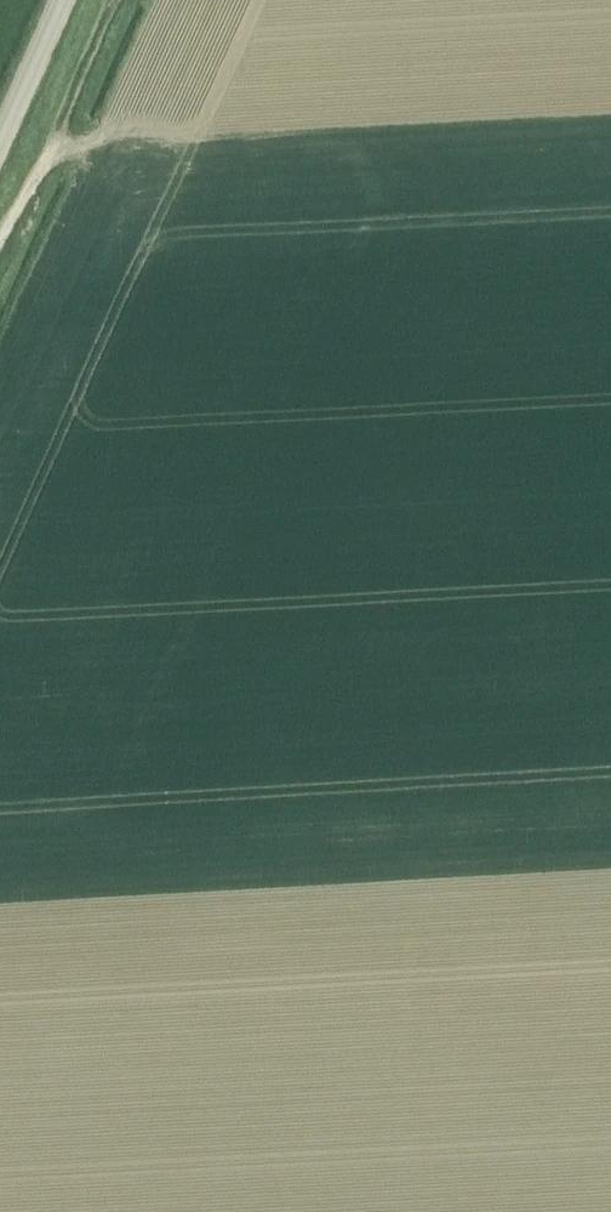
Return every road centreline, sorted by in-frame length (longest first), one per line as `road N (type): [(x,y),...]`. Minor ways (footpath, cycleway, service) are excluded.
road 1 (unclassified): [(0,120),(52,0)]

